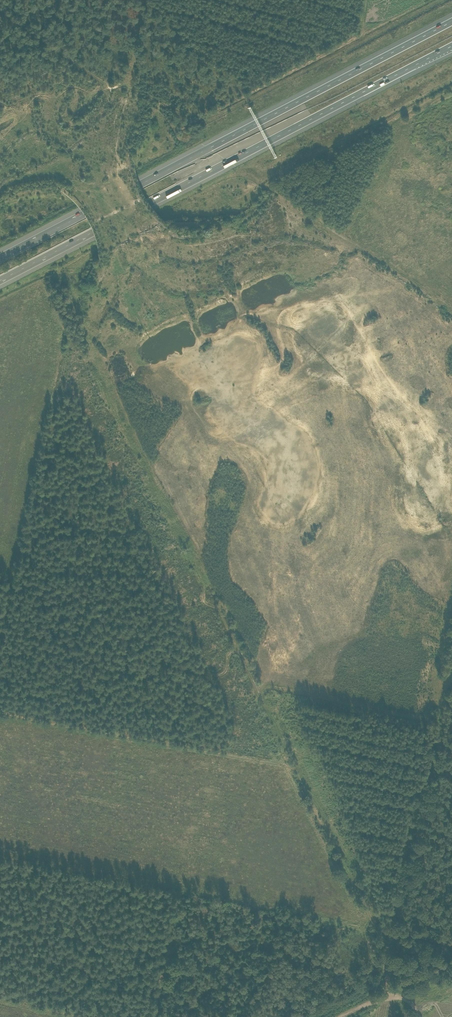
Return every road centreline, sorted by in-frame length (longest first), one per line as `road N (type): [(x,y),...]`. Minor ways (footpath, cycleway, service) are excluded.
road 1 (motorway): [(451,21),(0,256)]
road 2 (motorway): [(0,281),(451,46)]
road 3 (track): [(249,678),(421,1016)]
road 4 (track): [(451,90),(341,148),(322,220),(451,307)]
road 5 (track): [(451,661),(388,964)]
road 6 (track): [(249,678),(441,718)]

